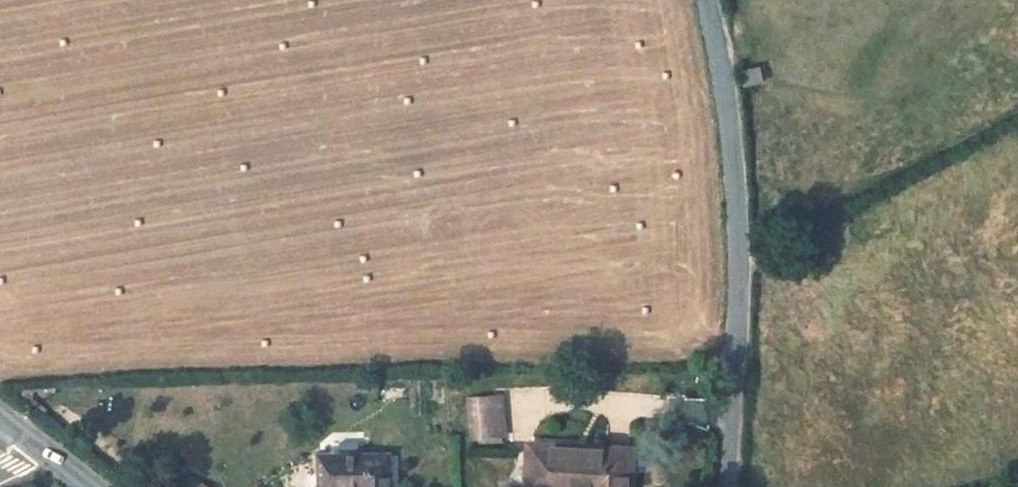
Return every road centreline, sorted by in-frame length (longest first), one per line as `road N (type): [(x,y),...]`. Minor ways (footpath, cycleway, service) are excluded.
road 1 (tertiary): [(706,0),(731,123),(737,209),(730,486)]

